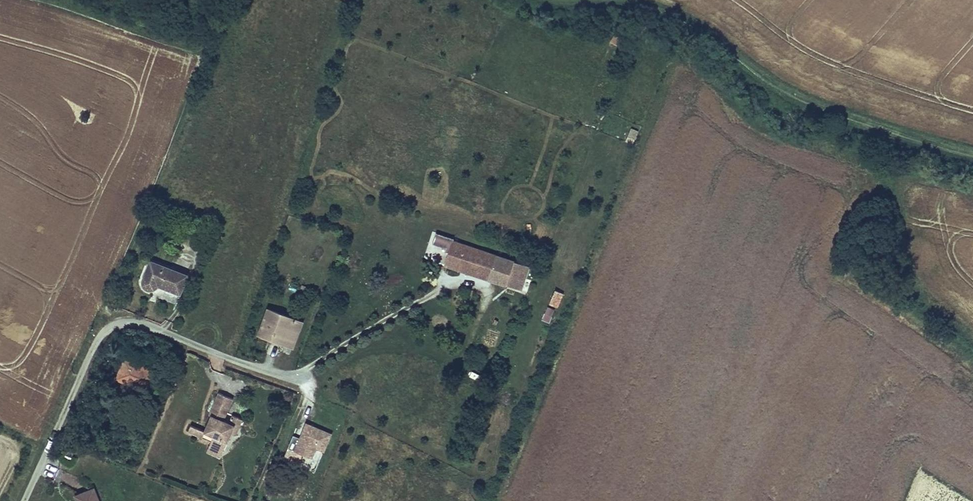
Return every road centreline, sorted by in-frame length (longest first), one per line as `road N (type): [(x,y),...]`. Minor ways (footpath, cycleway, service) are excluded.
road 1 (unclassified): [(301,385),(111,317),(24,500)]
road 2 (track): [(972,146),(782,88),(689,15),(641,0)]
road 3 (track): [(232,0),(102,323)]

